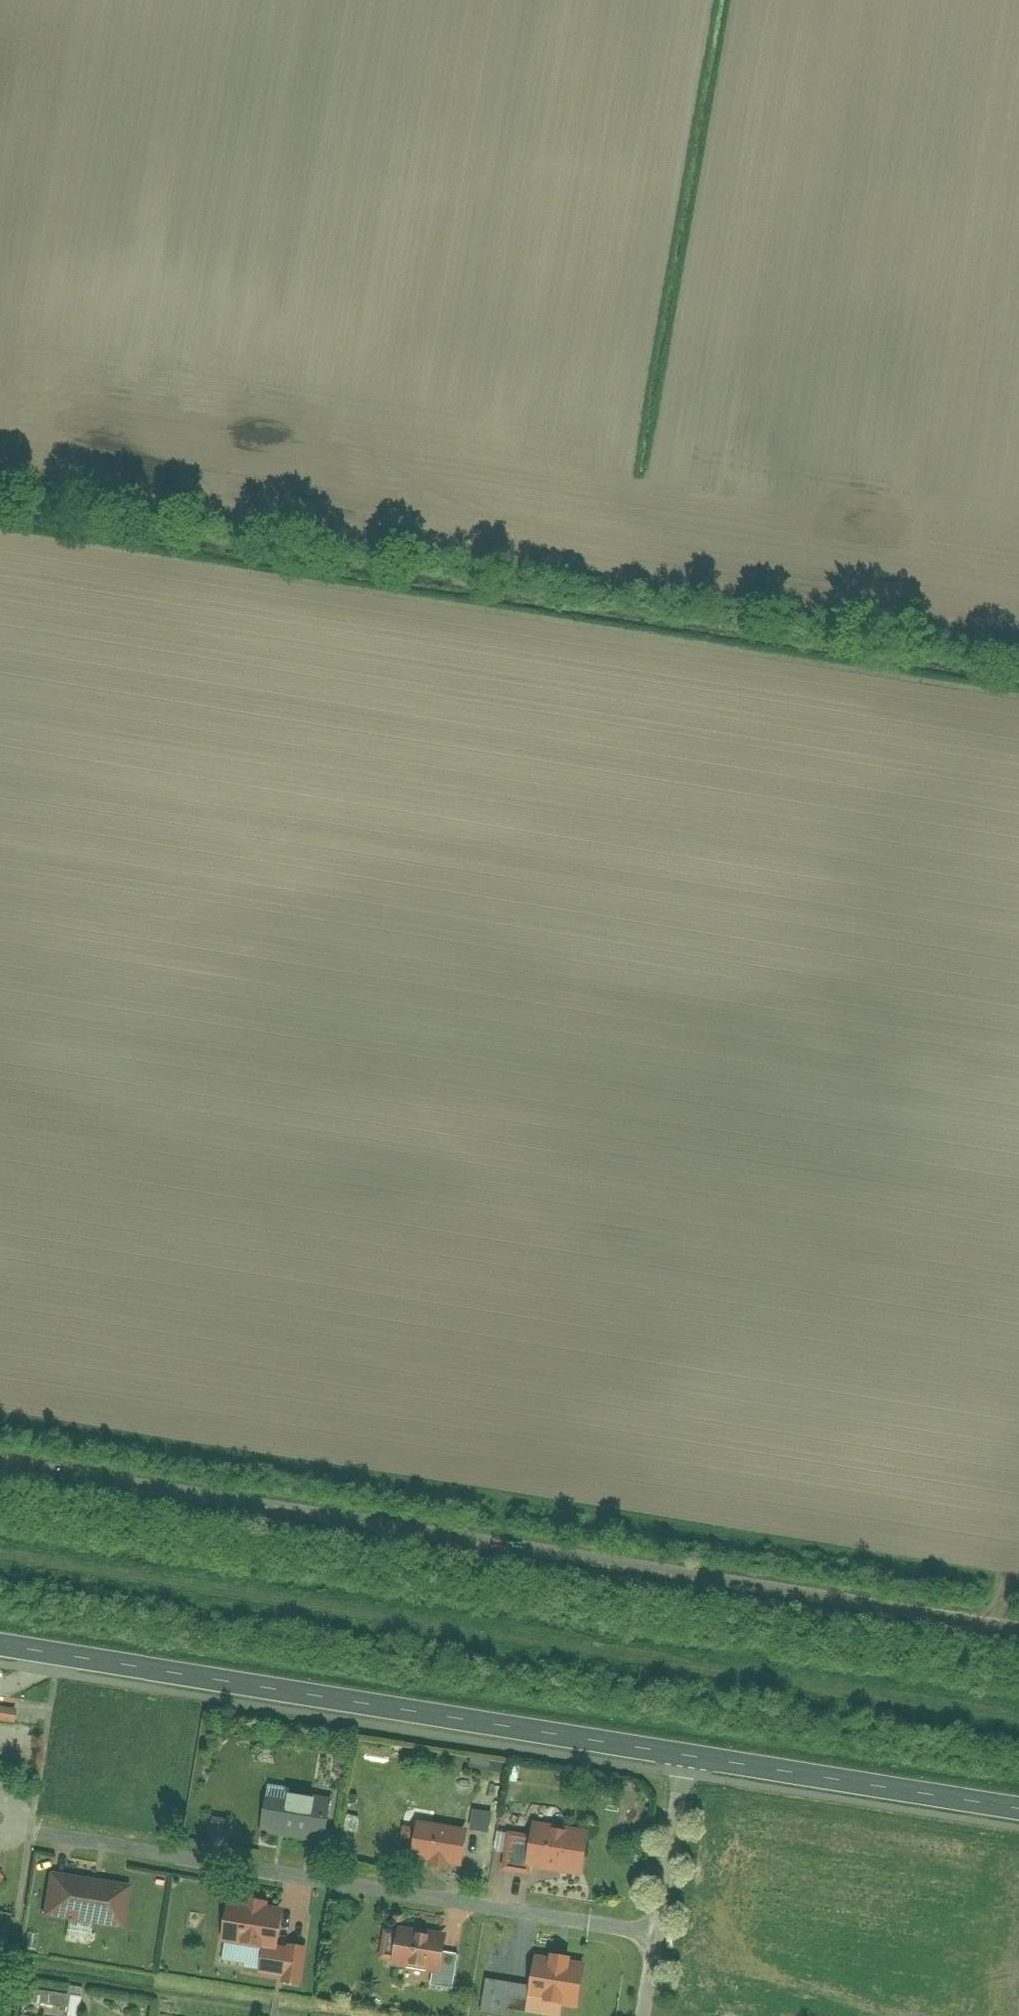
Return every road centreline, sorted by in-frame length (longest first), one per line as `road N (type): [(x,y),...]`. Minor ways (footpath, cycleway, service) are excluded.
road 1 (residential): [(1018,1625),(0,1464)]
road 2 (tertiary): [(0,1643),(690,1754)]
road 3 (residential): [(659,1936),(3,1824)]
road 4 (tertiary): [(690,1754),(1018,1810)]
road 5 (residential): [(690,1754),(659,1936)]

